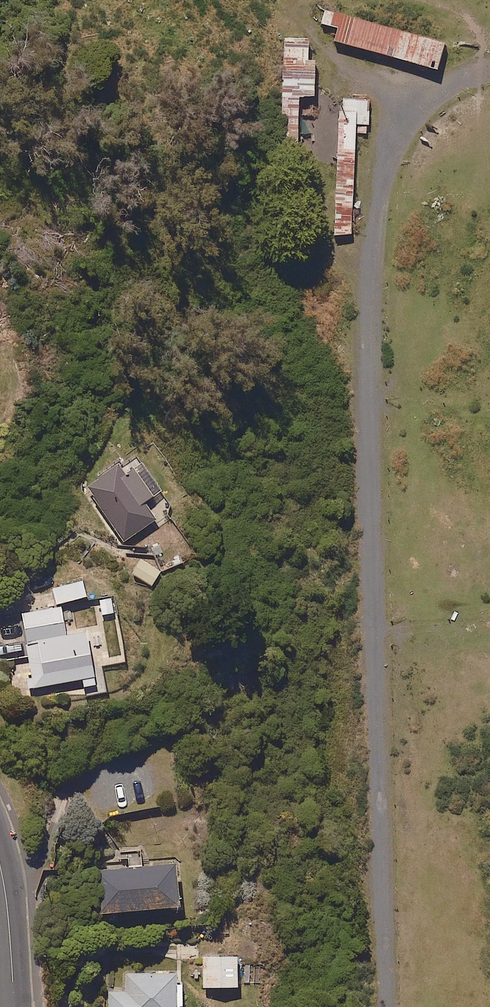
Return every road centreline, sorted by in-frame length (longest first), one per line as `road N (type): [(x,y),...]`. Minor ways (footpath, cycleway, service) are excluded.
road 1 (tertiary): [(0,866),(12,1006)]

